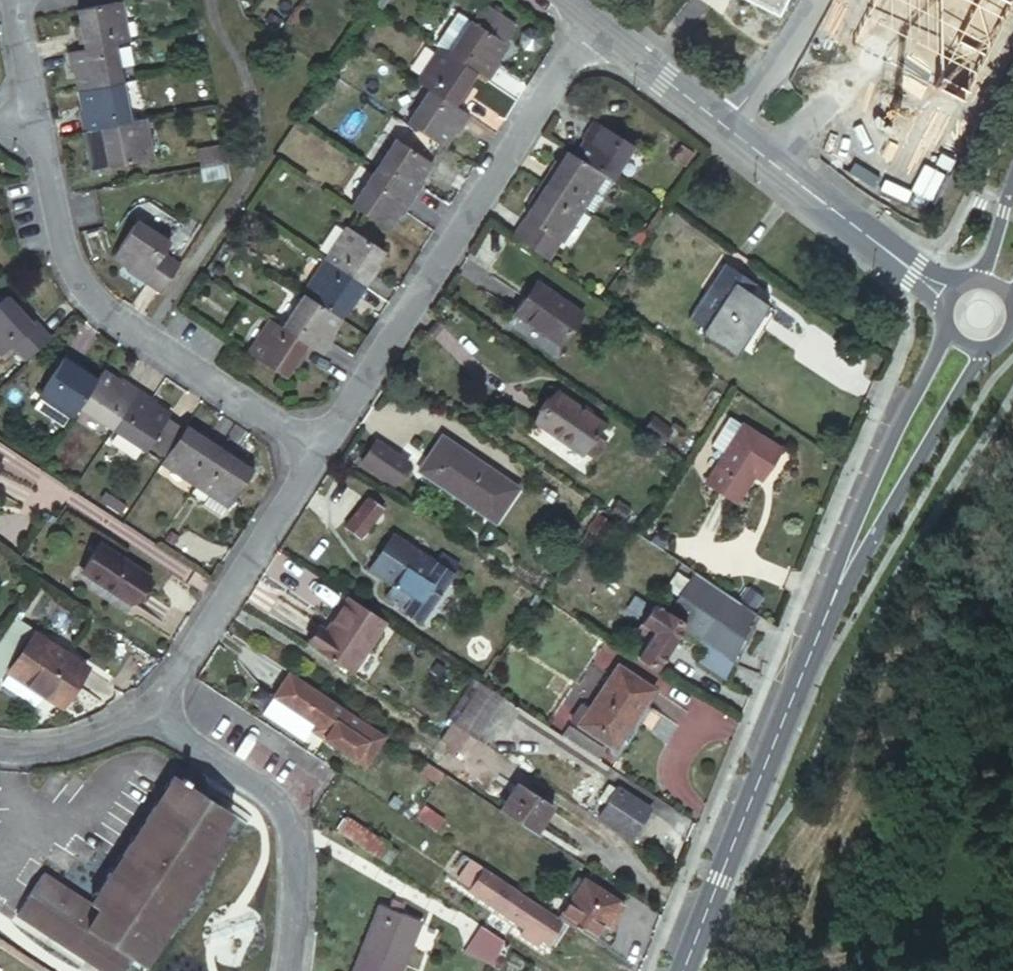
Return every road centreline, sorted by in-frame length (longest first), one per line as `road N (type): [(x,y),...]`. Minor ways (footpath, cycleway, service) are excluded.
road 1 (residential): [(317,450),(588,23)]
road 2 (residential): [(317,450),(92,304),(63,261),(32,116)]
road 3 (residential): [(588,23),(951,299)]
road 4 (secondary): [(684,970),(825,619)]
road 5 (residential): [(280,970),(291,911),(276,811),(231,769),(179,738),(159,699)]
road 6 (secondary): [(948,325),(838,561),(825,619)]
road 7 (secondary): [(825,619),(859,581),(989,347)]
road 8 (residential): [(159,699),(317,450)]
road 9 (residential): [(0,744),(27,750),(105,735),(159,699)]

